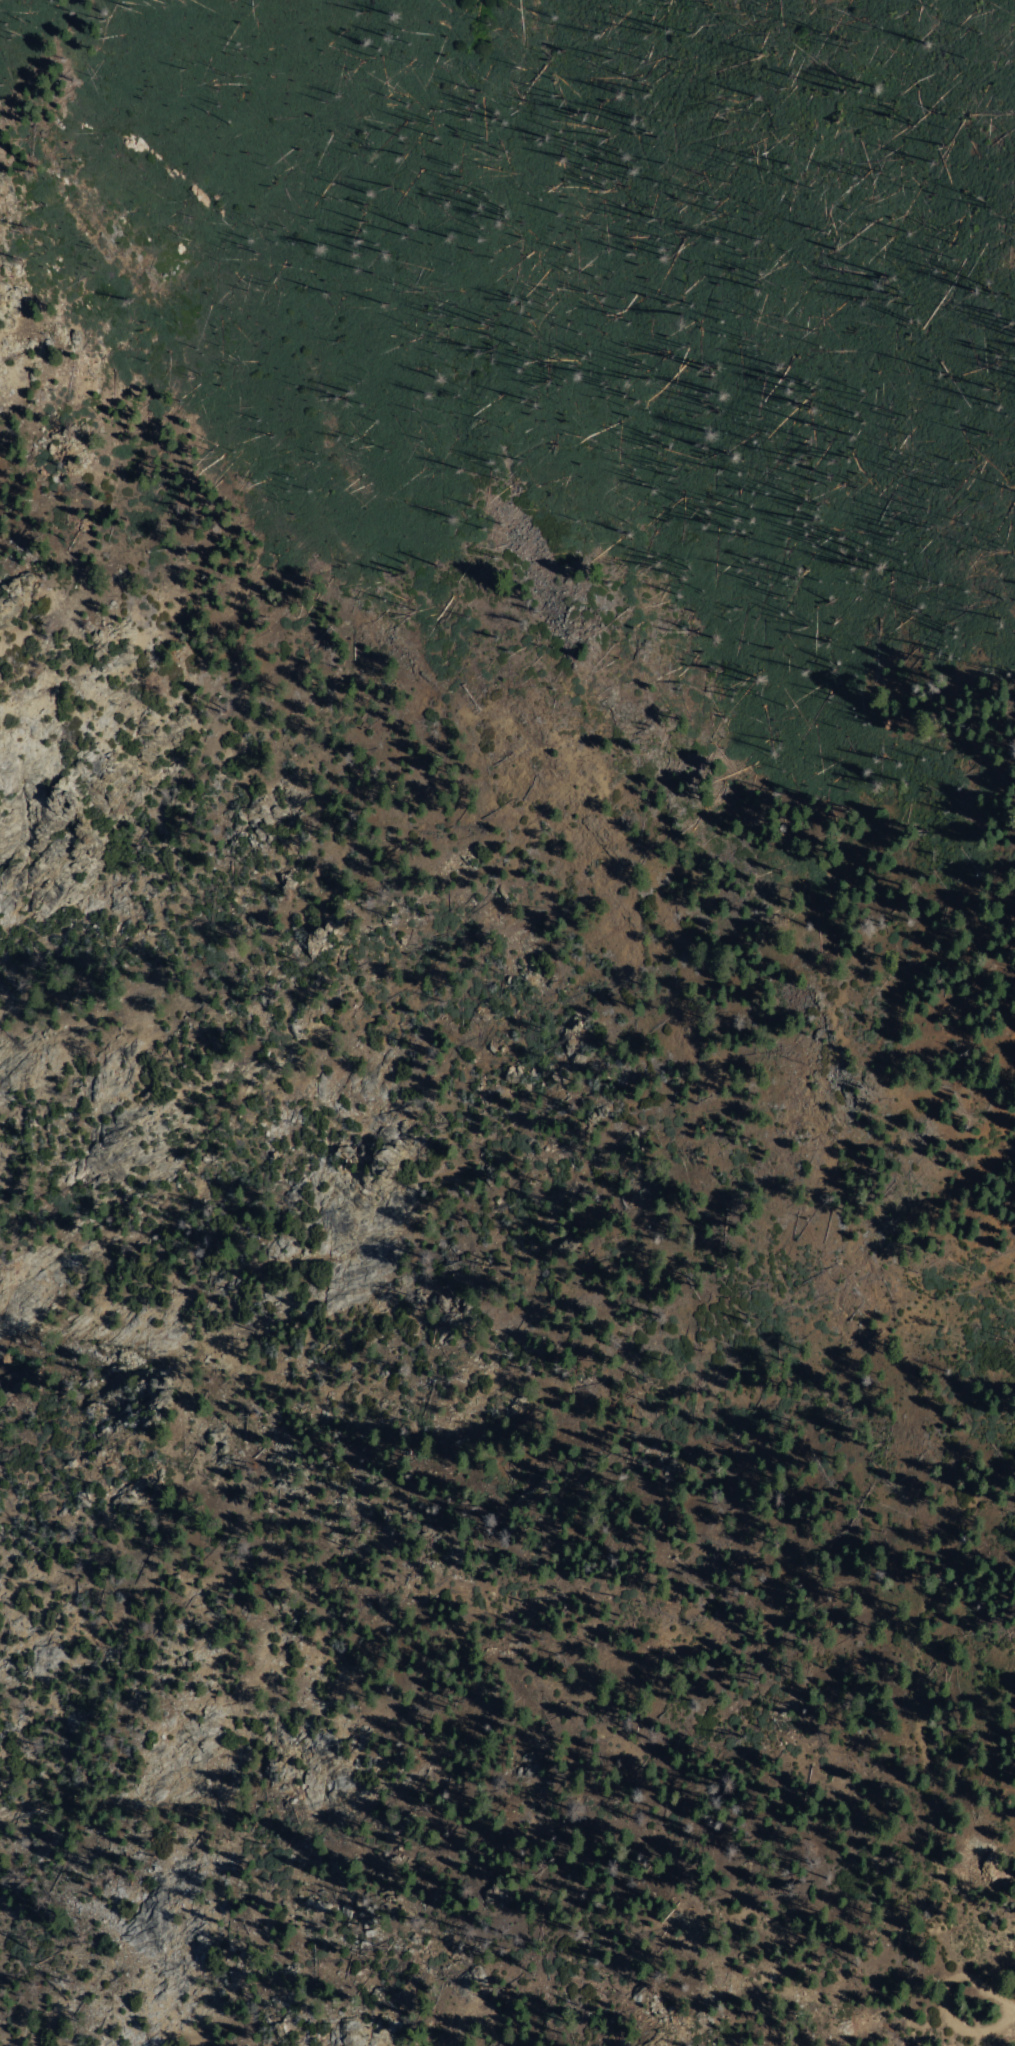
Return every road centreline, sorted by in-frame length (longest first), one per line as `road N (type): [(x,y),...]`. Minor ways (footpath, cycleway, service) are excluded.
road 1 (track): [(1014,2009),(975,1980),(959,1978),(946,1995),(948,2016),(967,2030),(1014,2013)]

